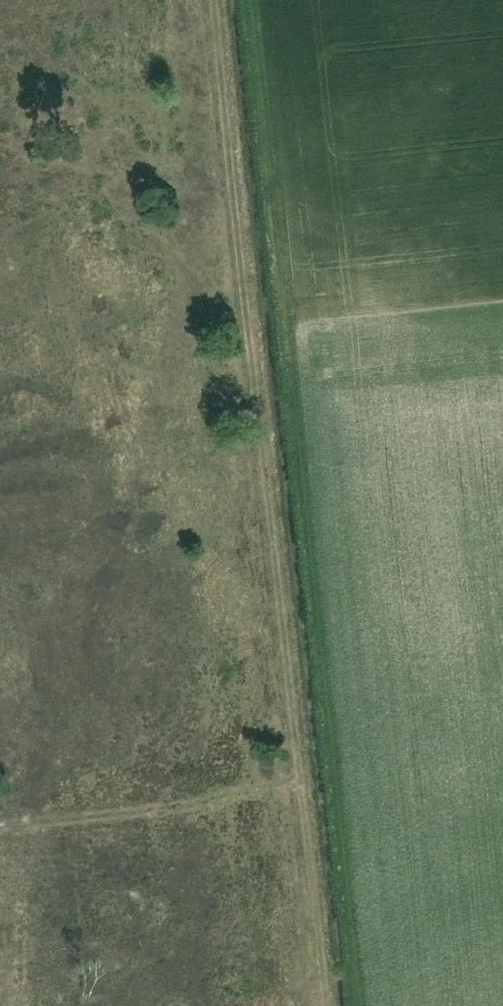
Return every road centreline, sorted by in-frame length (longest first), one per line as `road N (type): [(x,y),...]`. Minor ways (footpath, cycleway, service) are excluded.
road 1 (track): [(242,0),(352,1005)]
road 2 (track): [(215,0),(325,1005)]

